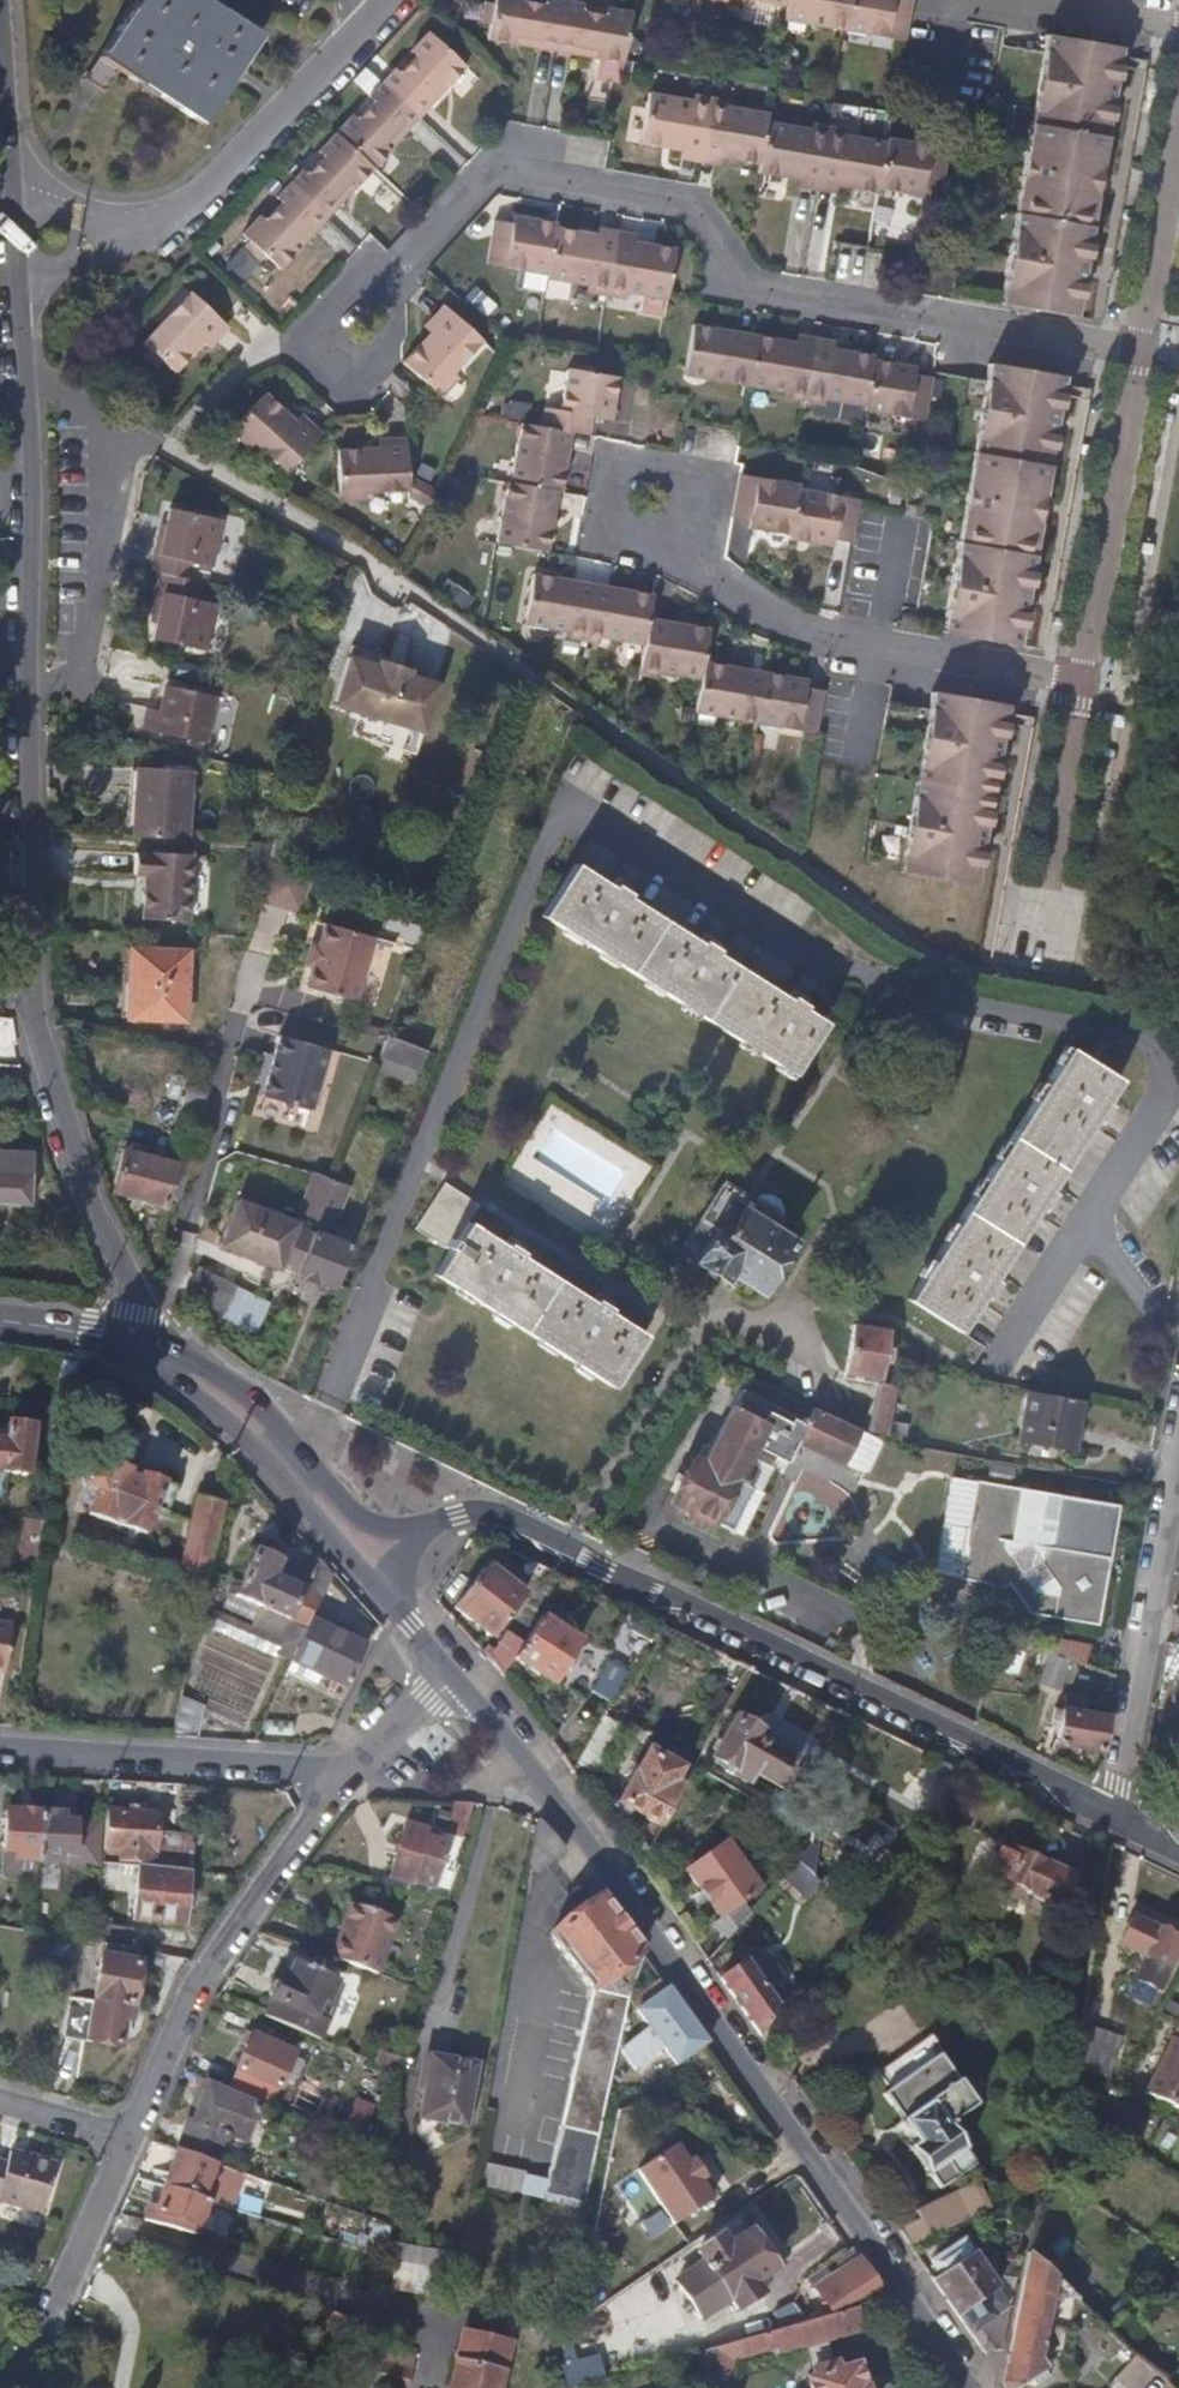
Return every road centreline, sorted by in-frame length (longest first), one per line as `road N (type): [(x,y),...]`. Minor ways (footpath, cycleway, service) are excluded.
road 1 (residential): [(18,292),(30,475),(22,948),(30,1009),(79,1178),(122,1269),(140,1338)]
road 2 (secondary): [(455,1673),(895,2272),(968,2387)]
road 3 (residential): [(1138,346),(764,281),(744,272),(671,199),(526,166),(506,165),(477,181),(382,289)]
road 4 (secondary): [(1112,1816),(515,1518),(468,1511),(415,1523)]
road 5 (residential): [(125,2135),(205,1960),(353,1773)]
road 6 (unclassified): [(255,964),(159,1346)]
road 7 (residential): [(1112,1816),(1178,1428)]
road 8 (secondary): [(140,1338),(235,1426),(393,1603)]
road 9 (residential): [(353,1773),(0,1750)]
road 10 (residential): [(1081,679),(1138,346)]
road 11 (residential): [(136,225),(192,200),(217,177),(378,0)]
road 12 (secondary): [(415,1523),(357,1510),(256,1398),(159,1346)]
road 13 (residential): [(1040,967),(1043,882),(1081,679)]
road 14 (residential): [(5,2387),(54,2309),(125,2135)]
road 15 (residential): [(1138,346),(1178,104)]
road 16 (residential): [(677,545),(692,471),(615,455),(600,528)]
road 17 (residential): [(876,640),(792,618),(677,545)]
road 18 (residential): [(1081,679),(876,640)]
road 19 (residential): [(382,289),(405,315),(361,368),(334,365),(308,337)]
road 20 (residential): [(0,53),(12,208)]
road 21 (residential): [(455,1673),(353,1773)]
road 22 (secondary): [(140,1338),(0,1319)]
road 23 (residential): [(18,292),(136,225)]
road 24 (residential): [(125,2135),(0,2099)]
road 25 (residential): [(136,225),(12,208)]

